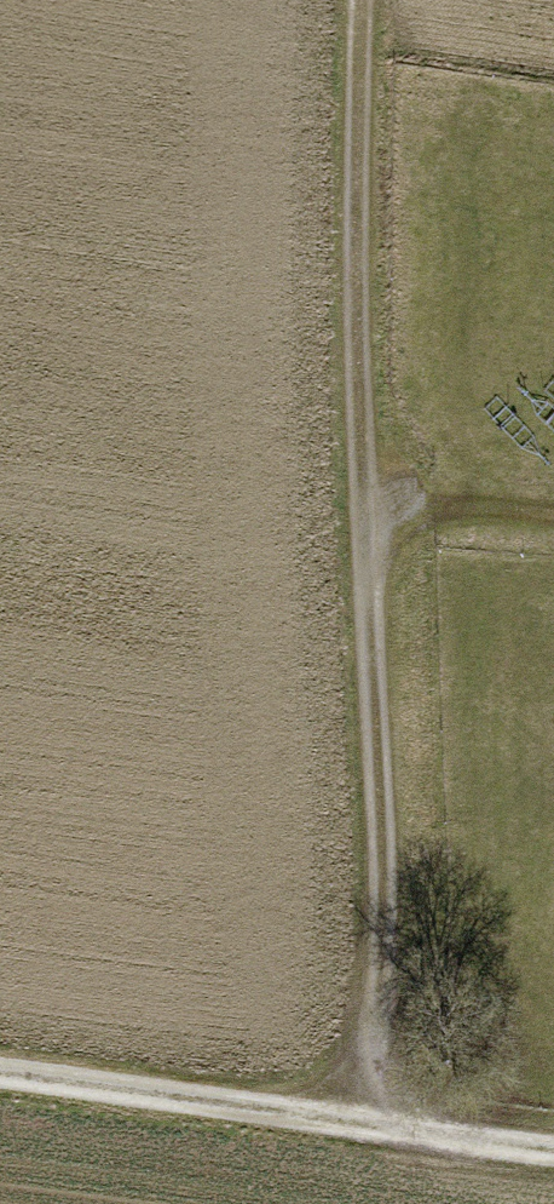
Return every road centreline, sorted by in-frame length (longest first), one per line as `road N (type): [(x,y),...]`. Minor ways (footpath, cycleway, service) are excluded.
road 1 (track): [(370,1107),(367,504),(553,519)]
road 2 (track): [(0,1055),(553,1133)]
road 3 (track): [(357,0),(349,177),(367,504)]

